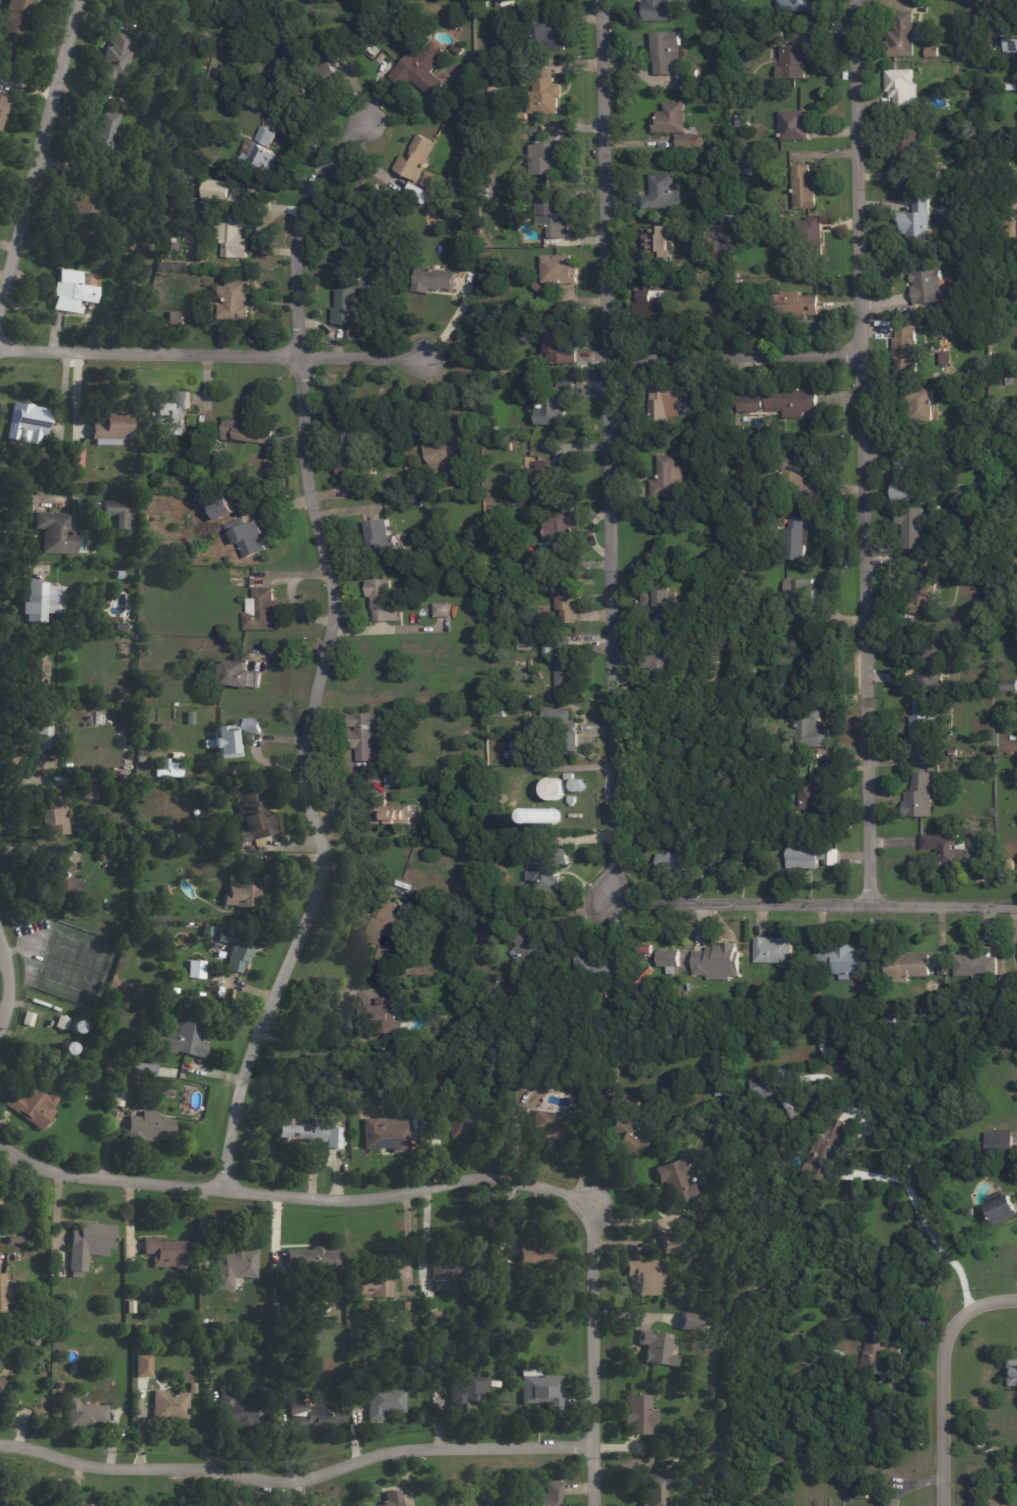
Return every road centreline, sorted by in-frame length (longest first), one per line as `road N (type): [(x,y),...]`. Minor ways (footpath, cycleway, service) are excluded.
road 1 (residential): [(361,117),(306,191),(293,245),(304,475),(331,578),(302,758),(323,852),(320,879),(245,1059),(222,1186)]
road 2 (residential): [(853,0),(869,900)]
road 3 (residential): [(621,884),(613,853),(600,0)]
road 4 (residential): [(0,1439),(118,1464),(219,1467),(290,1480),(405,1446),(593,1443)]
road 5 (residential): [(0,1143),(67,1171),(321,1196),(506,1177),(583,1202)]
road 6 (residential): [(424,354),(0,342)]
road 7 (residential): [(1016,903),(646,897),(621,884)]
road 8 (residential): [(583,1202),(592,1242),(593,1505)]
road 9 (residential): [(75,0),(0,292)]
road 10 (residential): [(859,352),(606,352)]
road 11 (residential): [(940,1505),(941,1345),(961,1320)]

